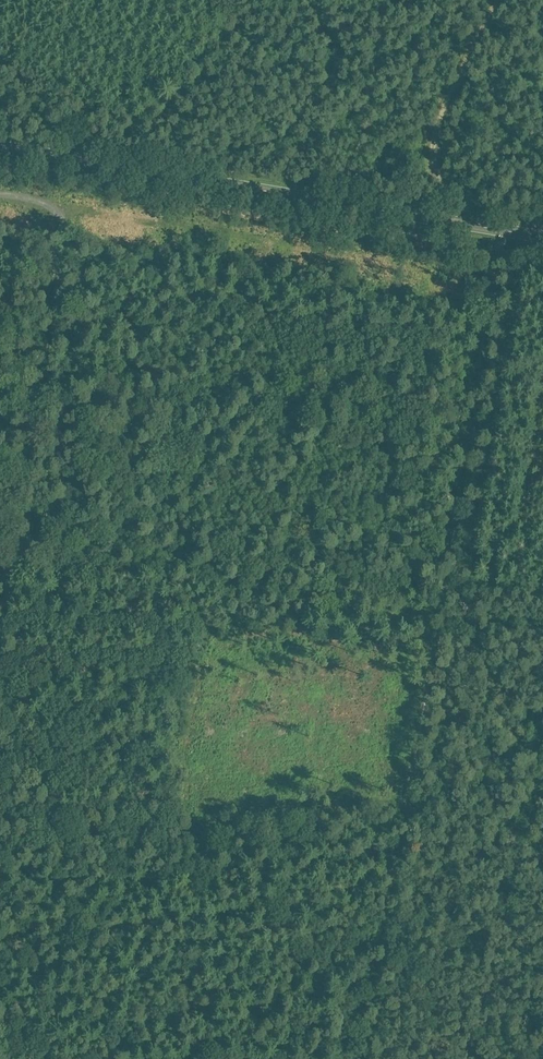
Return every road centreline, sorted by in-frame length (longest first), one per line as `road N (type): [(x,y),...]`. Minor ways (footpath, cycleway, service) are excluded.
road 1 (secondary): [(542,239),(0,148)]
road 2 (track): [(369,1058),(447,563)]
road 3 (track): [(0,844),(409,809)]
road 4 (track): [(447,563),(487,306),(465,243)]
road 5 (track): [(453,224),(428,149),(491,0)]

